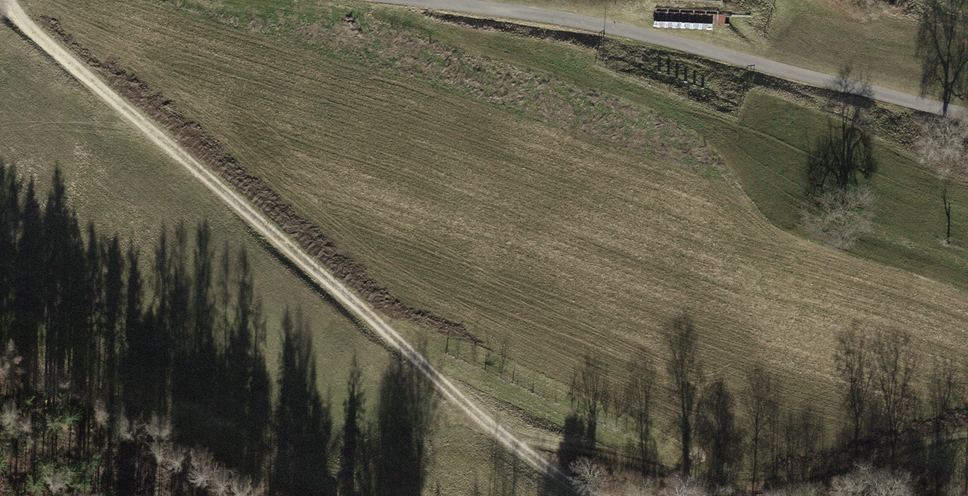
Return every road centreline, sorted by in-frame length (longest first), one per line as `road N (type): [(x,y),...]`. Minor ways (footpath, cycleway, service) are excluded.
road 1 (track): [(596,495),(538,462),(462,398),(27,31),(7,0)]
road 2 (track): [(967,115),(608,27),(412,0)]

